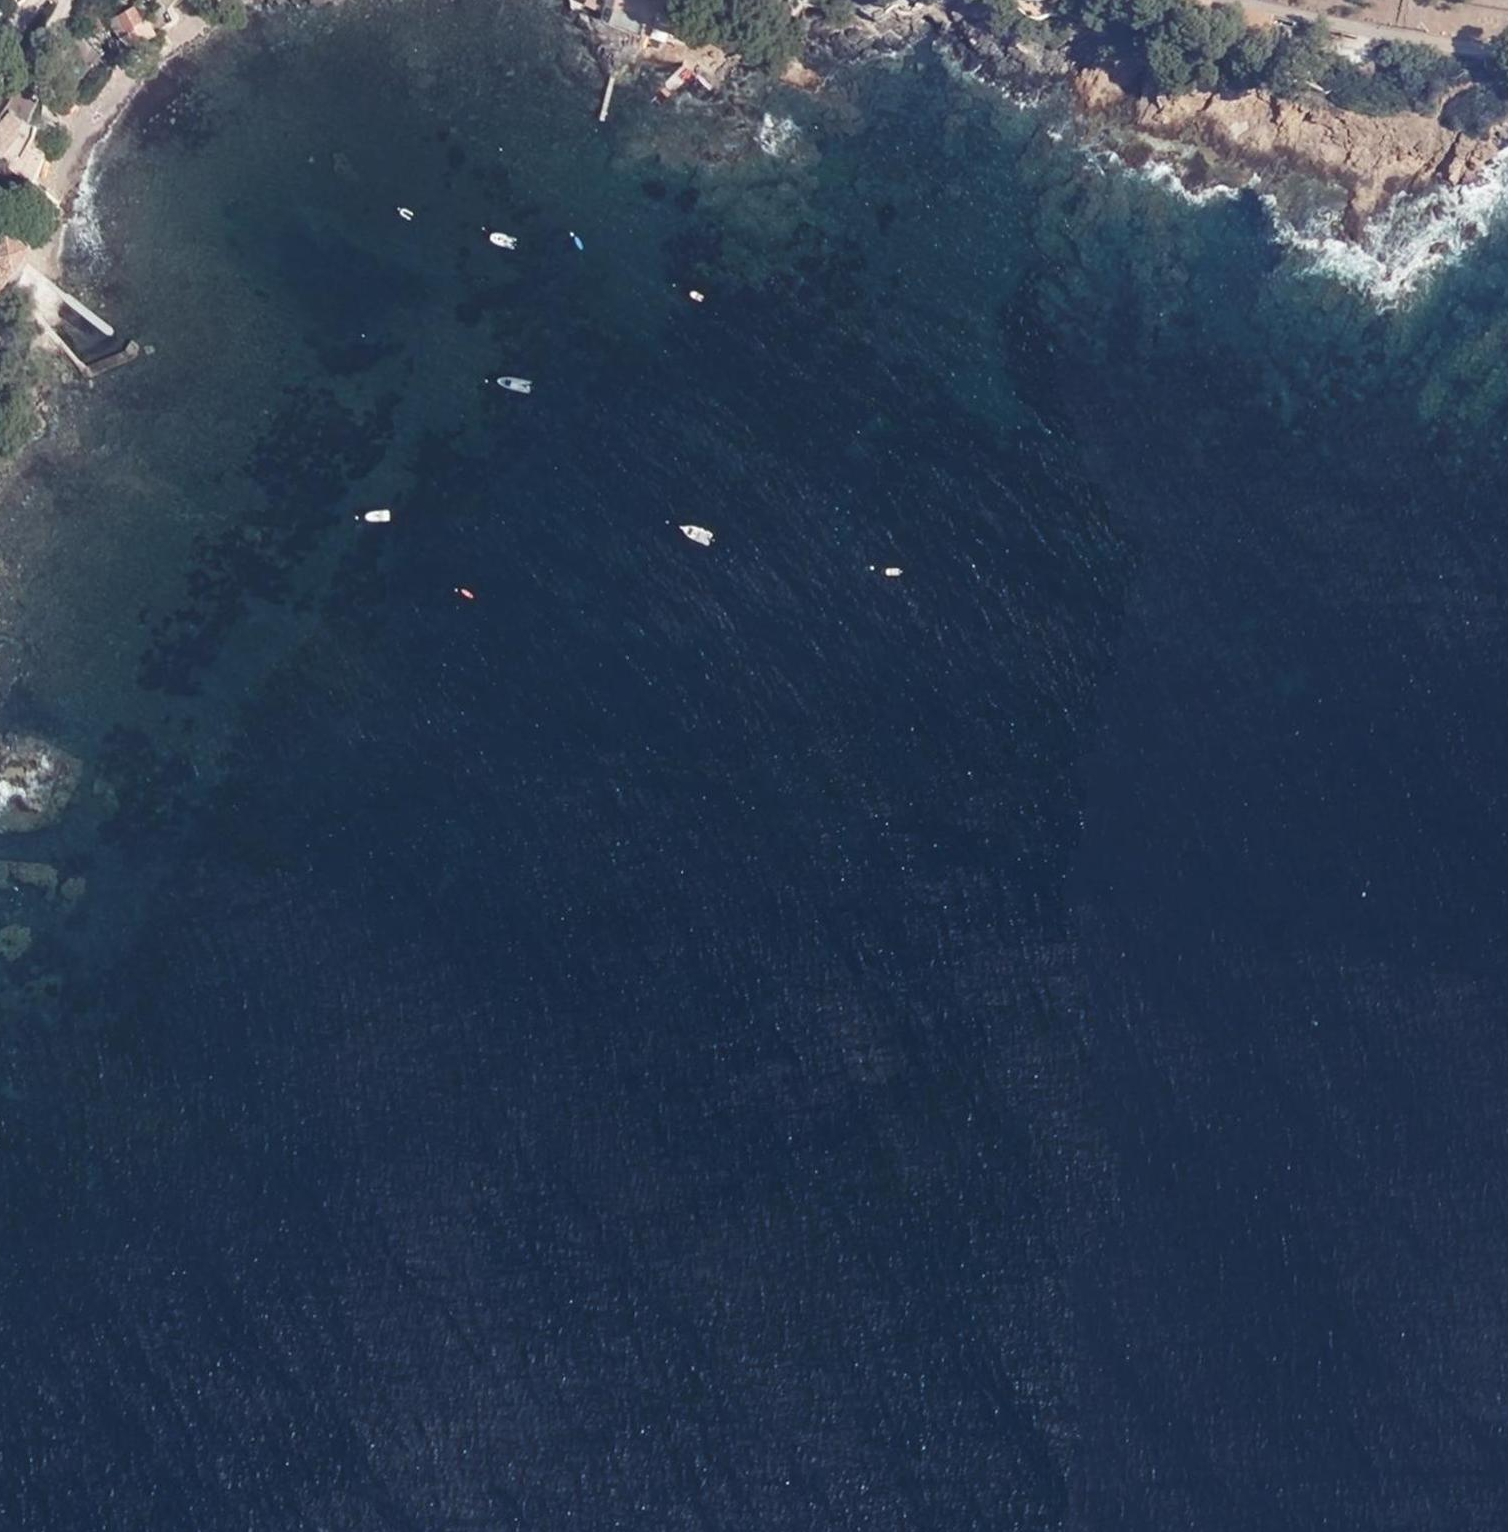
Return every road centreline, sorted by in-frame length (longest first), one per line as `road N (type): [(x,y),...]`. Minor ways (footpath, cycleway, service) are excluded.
road 1 (residential): [(1507,50),(1433,45),(1253,0)]

